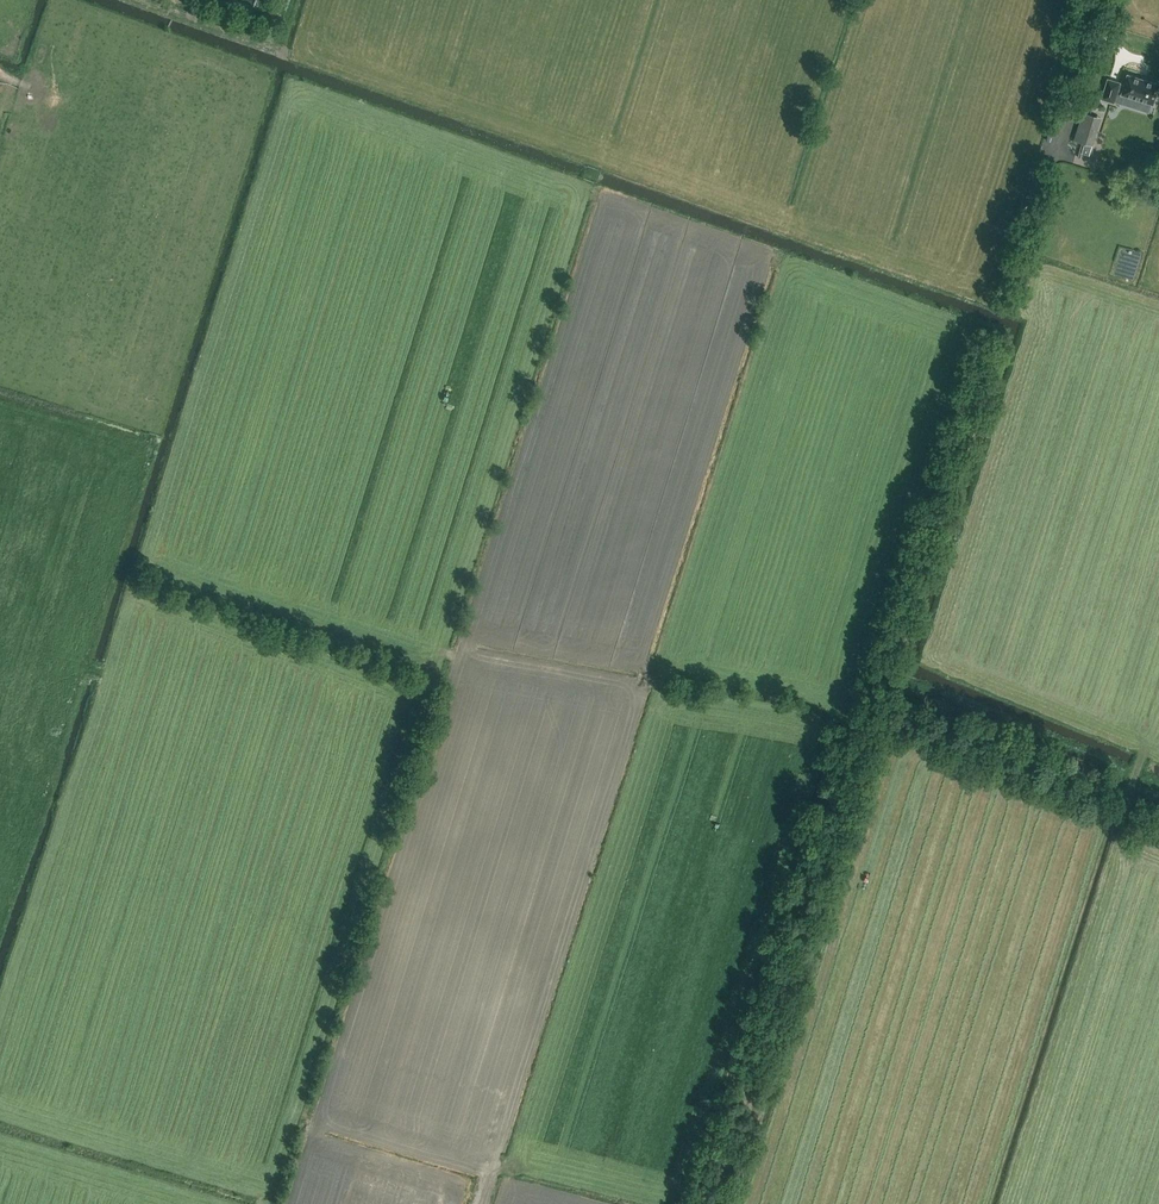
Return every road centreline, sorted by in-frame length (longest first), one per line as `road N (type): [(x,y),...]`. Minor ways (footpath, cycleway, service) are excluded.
road 1 (track): [(1053,152),(1098,0)]

